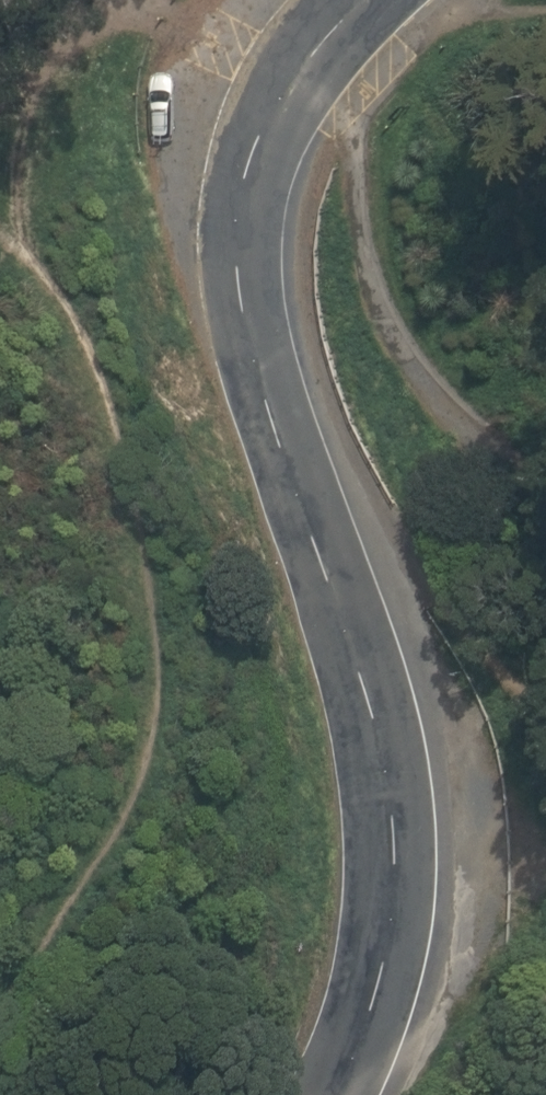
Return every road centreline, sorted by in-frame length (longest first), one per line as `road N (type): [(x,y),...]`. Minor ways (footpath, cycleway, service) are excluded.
road 1 (residential): [(308,1094),(329,1043),(352,871),(344,784),(255,444),(237,296),(255,151),(295,58),(340,0)]
road 2 (trunk): [(0,832),(545,1094)]
road 3 (track): [(545,449),(392,293),(359,101),(295,58)]

